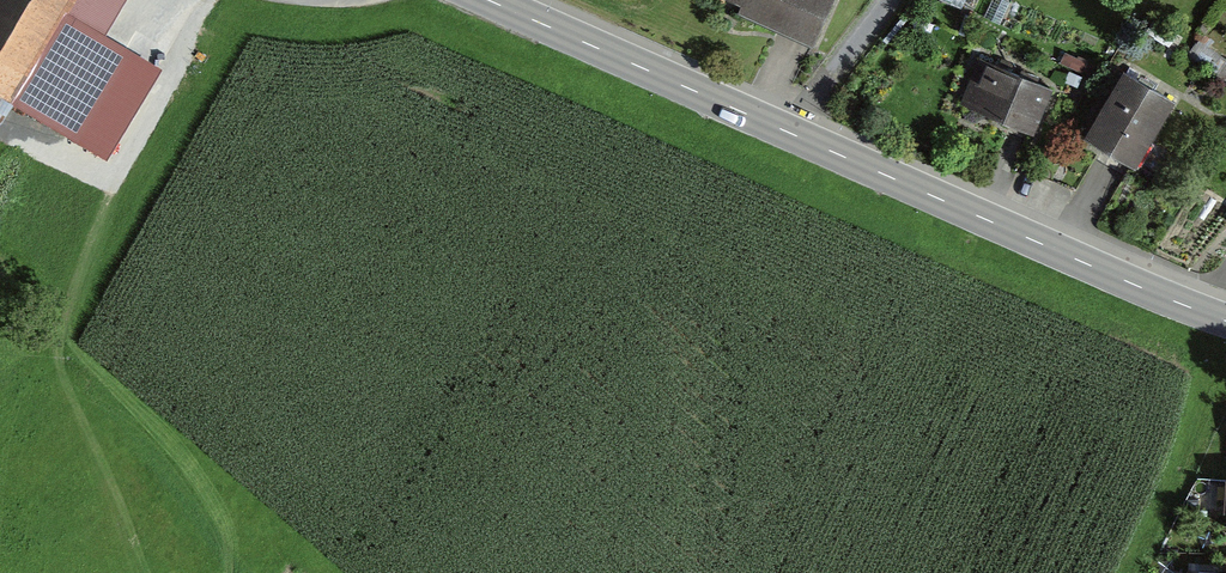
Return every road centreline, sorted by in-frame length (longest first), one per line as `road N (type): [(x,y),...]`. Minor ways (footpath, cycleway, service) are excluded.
road 1 (secondary): [(490,0),(1225,320)]
road 2 (track): [(114,175),(76,282),(61,367)]

